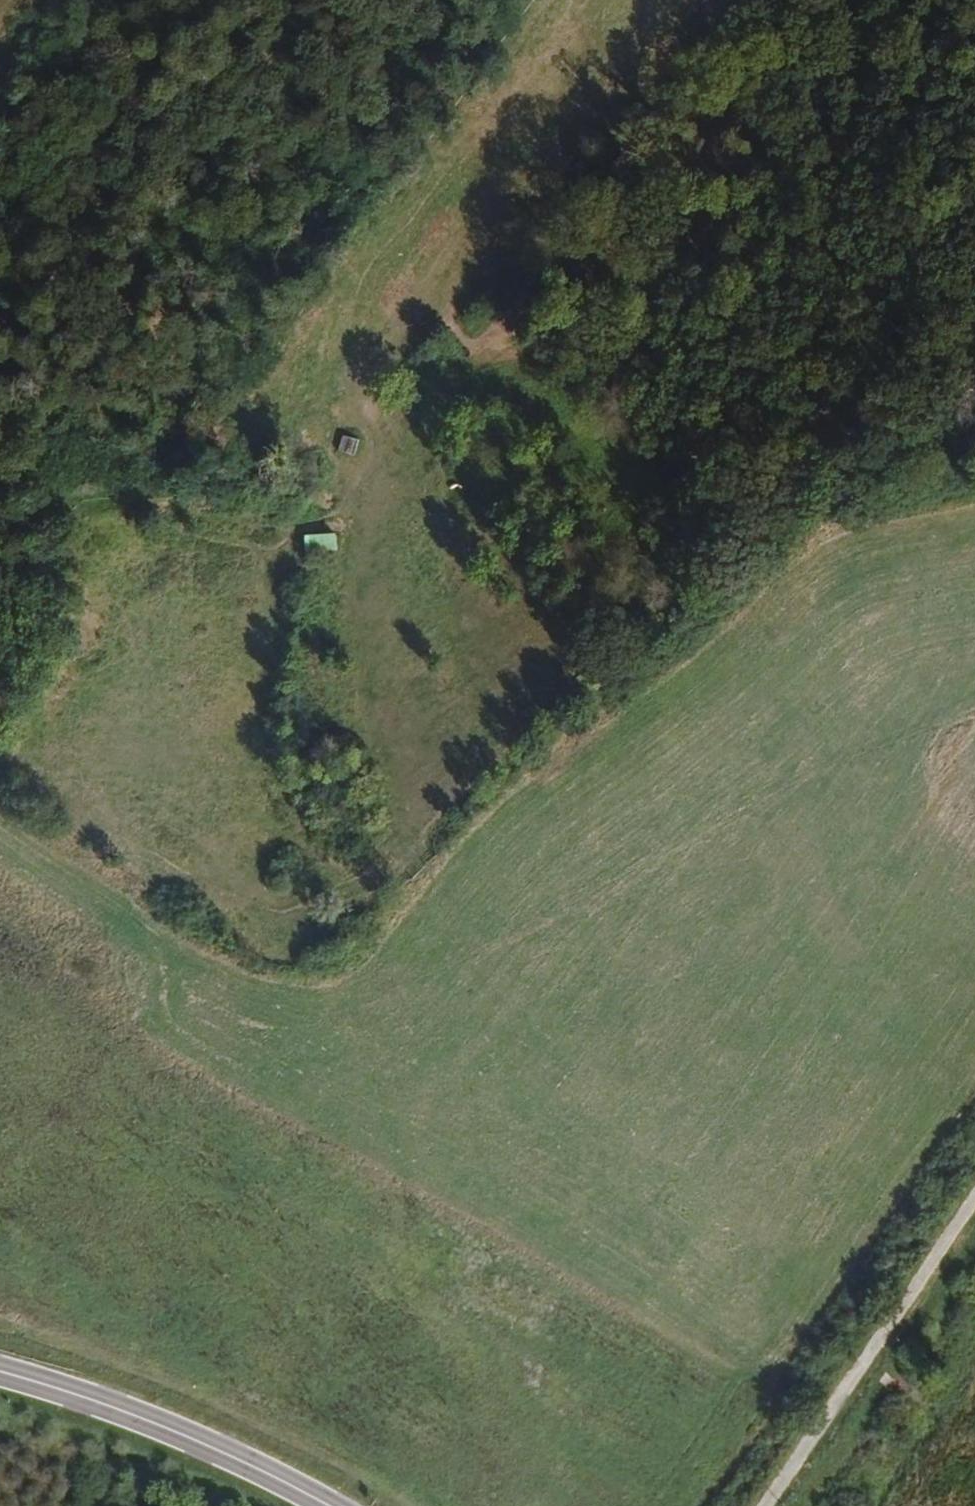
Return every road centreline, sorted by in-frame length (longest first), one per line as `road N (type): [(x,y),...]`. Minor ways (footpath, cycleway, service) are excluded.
road 1 (unclassified): [(974,1203),(770,1505)]
road 2 (secondary): [(330,1505),(153,1422),(0,1373)]

